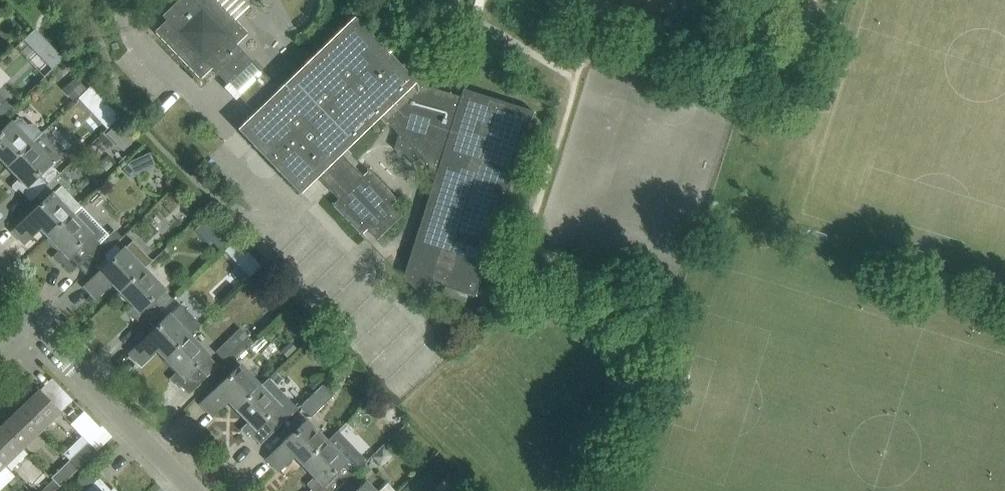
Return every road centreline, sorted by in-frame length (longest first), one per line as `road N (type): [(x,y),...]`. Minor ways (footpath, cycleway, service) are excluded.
road 1 (residential): [(193,490),(31,323)]

